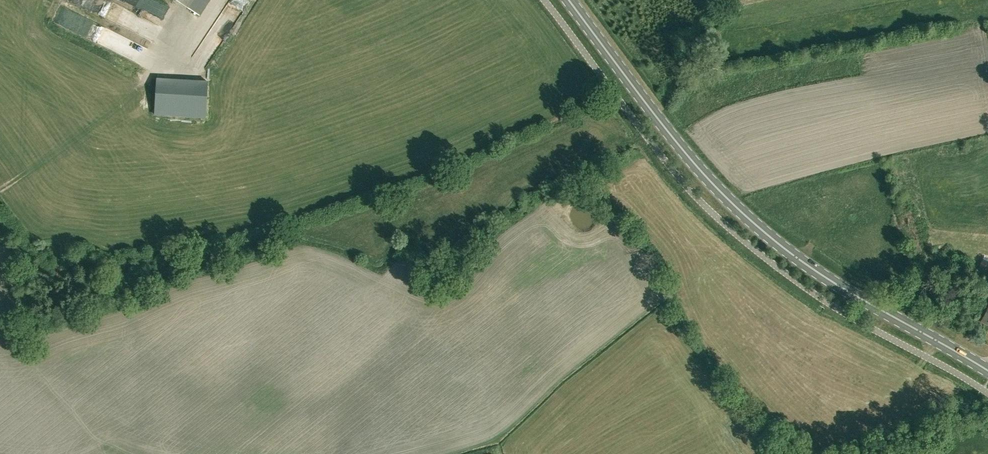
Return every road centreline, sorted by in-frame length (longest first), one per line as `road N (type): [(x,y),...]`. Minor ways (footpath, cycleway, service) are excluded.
road 1 (secondary): [(987,372),(754,227),(687,158),(567,0)]

